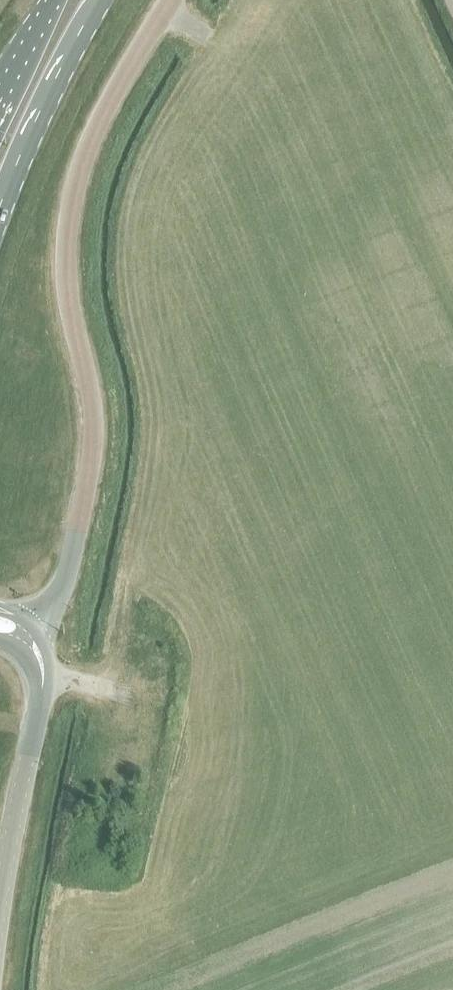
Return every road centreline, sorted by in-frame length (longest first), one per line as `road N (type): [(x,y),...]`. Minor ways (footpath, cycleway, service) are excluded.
road 1 (unclassified): [(35,628),(62,589),(94,455),(92,397),(66,300),(67,227),(86,154),(114,94),(175,0)]
road 2 (primary): [(0,214),(101,0)]
road 3 (unclassified): [(0,903),(41,697)]

